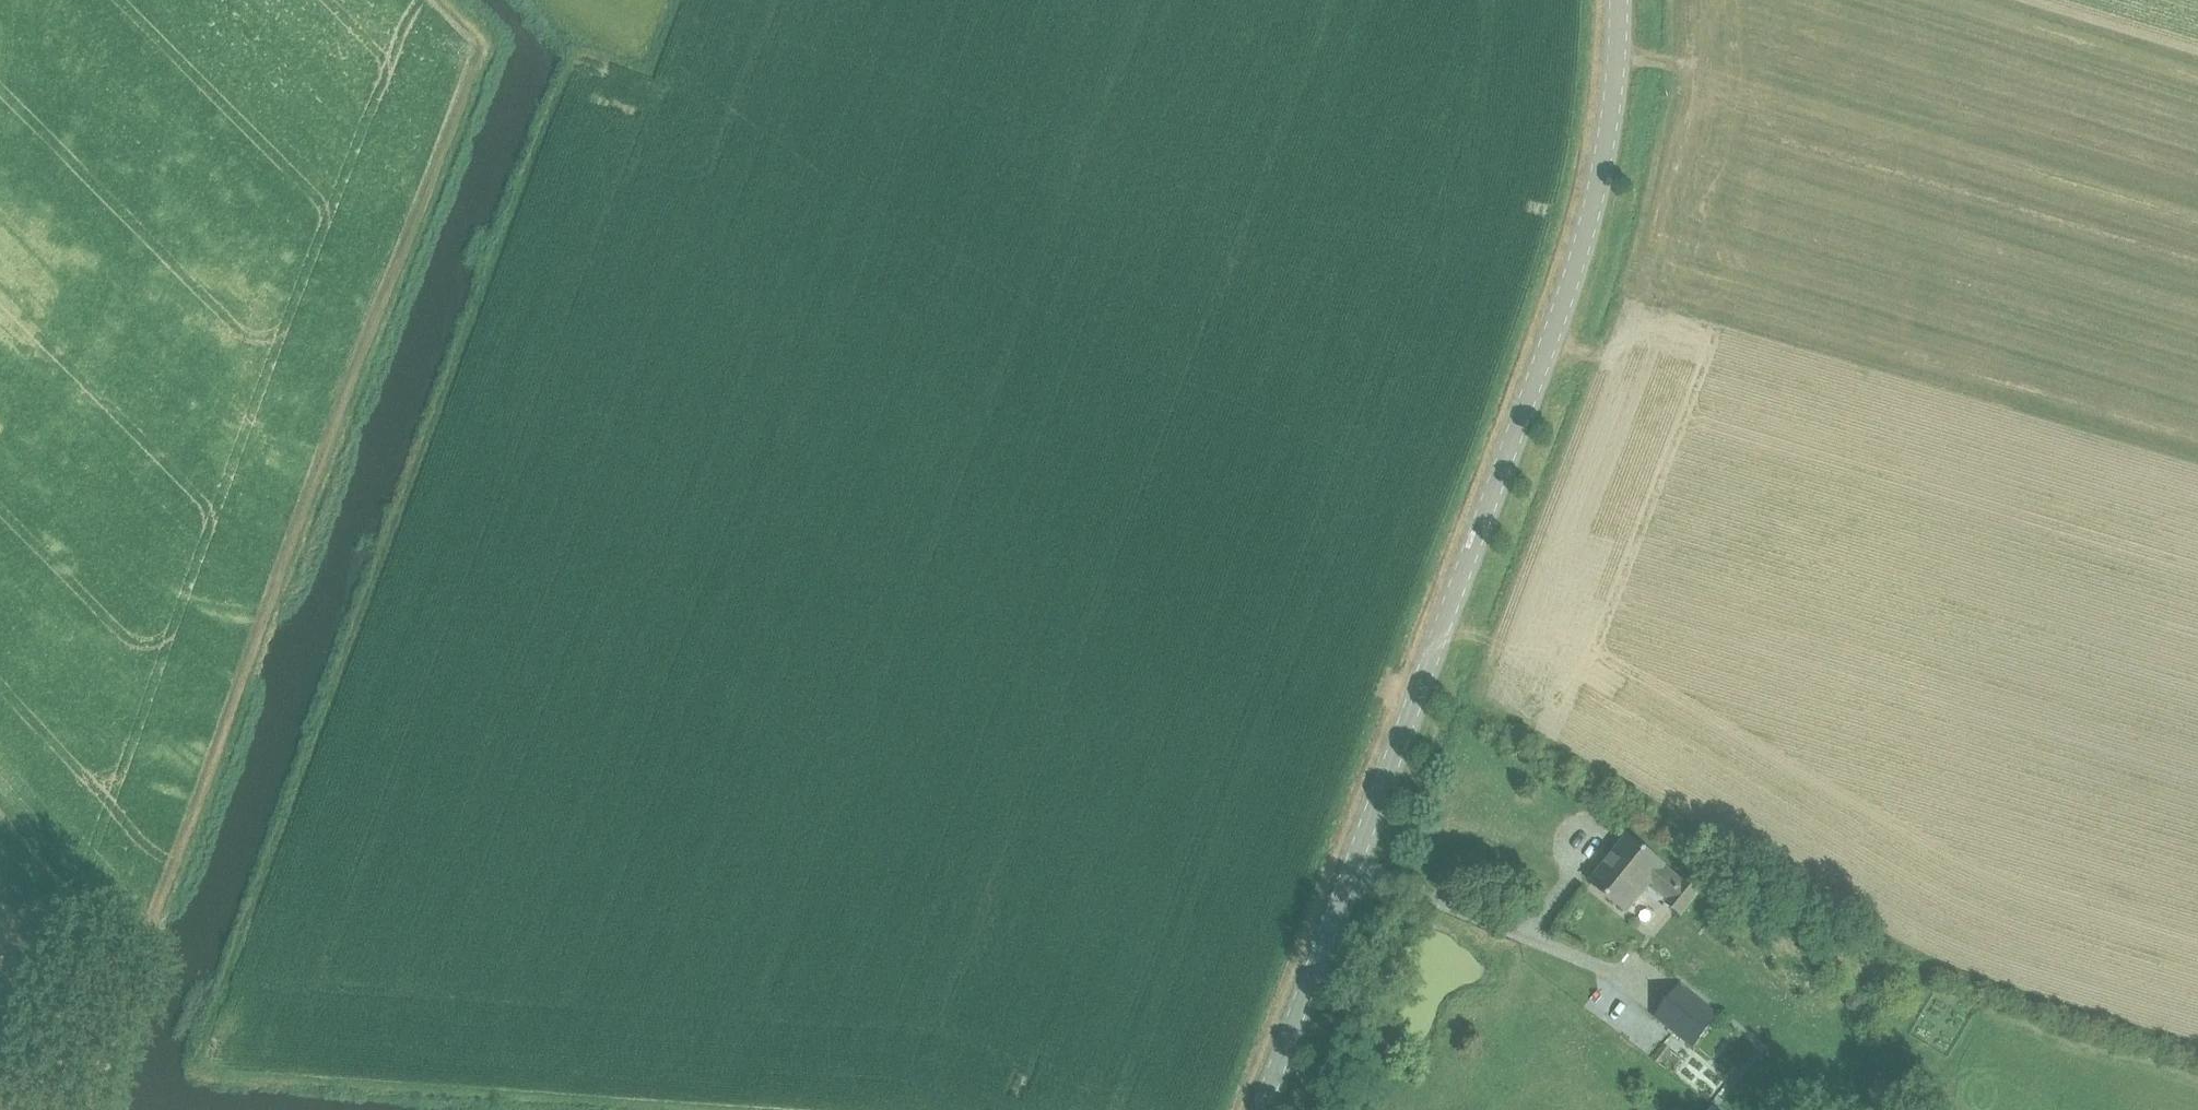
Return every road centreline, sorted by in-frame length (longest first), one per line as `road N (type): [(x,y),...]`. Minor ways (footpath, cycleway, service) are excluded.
road 1 (tertiary): [(1261,1109),(1543,380),(1615,148),(1625,0)]

